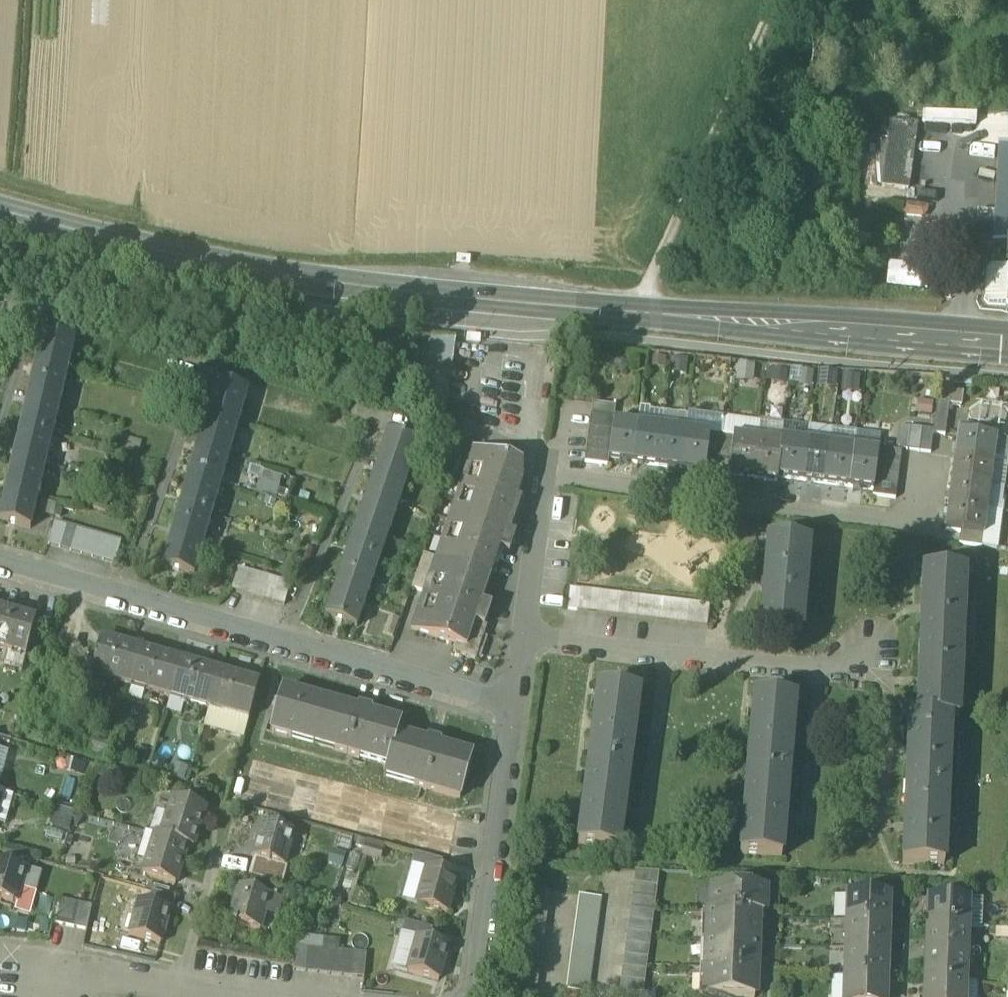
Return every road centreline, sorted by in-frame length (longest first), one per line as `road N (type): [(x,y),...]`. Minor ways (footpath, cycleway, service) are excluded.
road 1 (secondary): [(1007,342),(475,301),(219,264),(0,211)]
road 2 (residential): [(926,470),(918,526),(545,478)]
road 3 (residential): [(890,676),(523,643)]
road 4 (track): [(643,311),(786,0)]
road 5 (residential): [(476,996),(515,701)]
road 6 (residential): [(287,640),(382,410)]
road 7 (residential): [(123,593),(209,362)]
road 8 (residential): [(515,701),(287,640)]
road 9 (residential): [(287,640),(123,593)]
road 10 (residential): [(523,643),(545,478)]
road 11 (residential): [(176,990),(216,857)]
road 12 (residential): [(176,990),(73,988),(43,996)]
road 13 (residential): [(123,593),(0,559)]
road 14 (residential): [(545,478),(568,356)]

